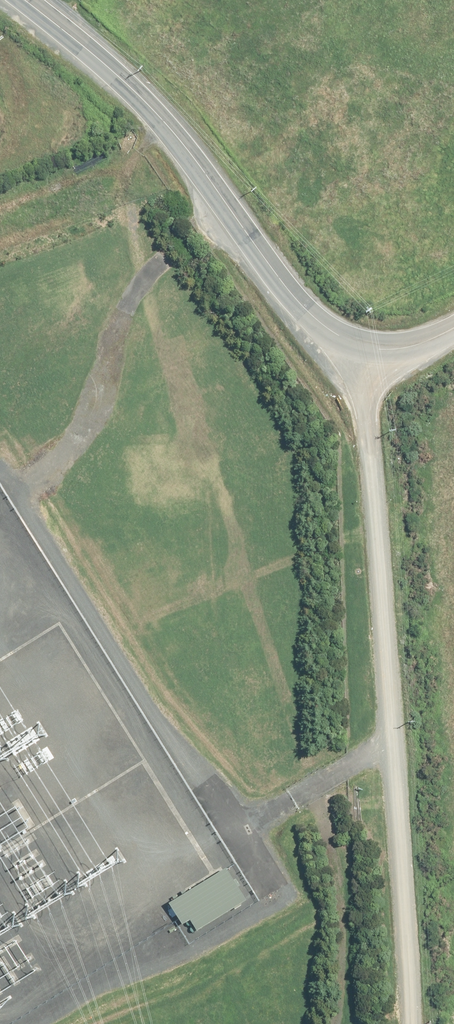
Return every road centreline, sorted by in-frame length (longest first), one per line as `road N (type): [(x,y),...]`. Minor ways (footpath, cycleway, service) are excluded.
road 1 (unclassified): [(412,1023),(374,349)]
road 2 (tertiary): [(21,0),(155,109),(307,310),(374,349)]
road 3 (track): [(17,491),(80,438),(122,307),(168,257)]
road 4 (track): [(312,787),(341,906),(335,1023)]

